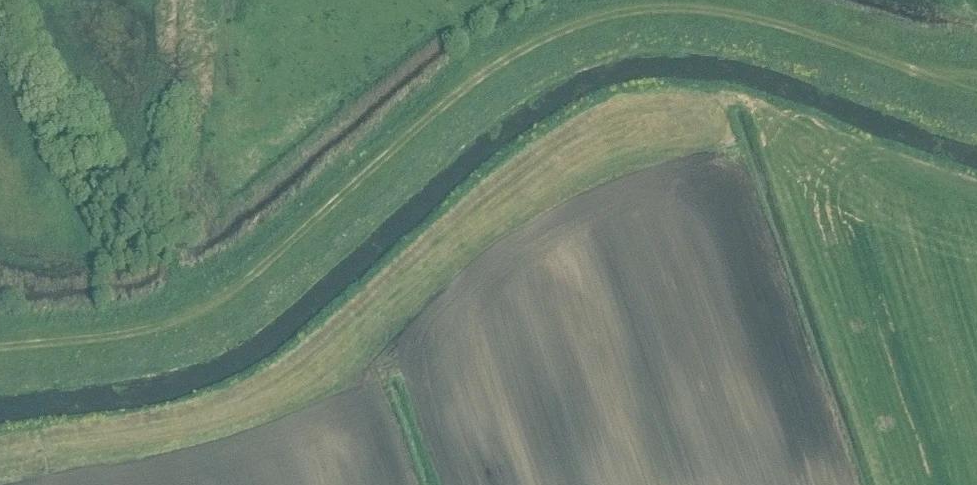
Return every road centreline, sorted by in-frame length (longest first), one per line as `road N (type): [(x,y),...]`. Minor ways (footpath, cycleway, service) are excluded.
road 1 (track): [(0,352),(124,333),(206,304),(487,74),(603,21),(722,14),(976,93)]

